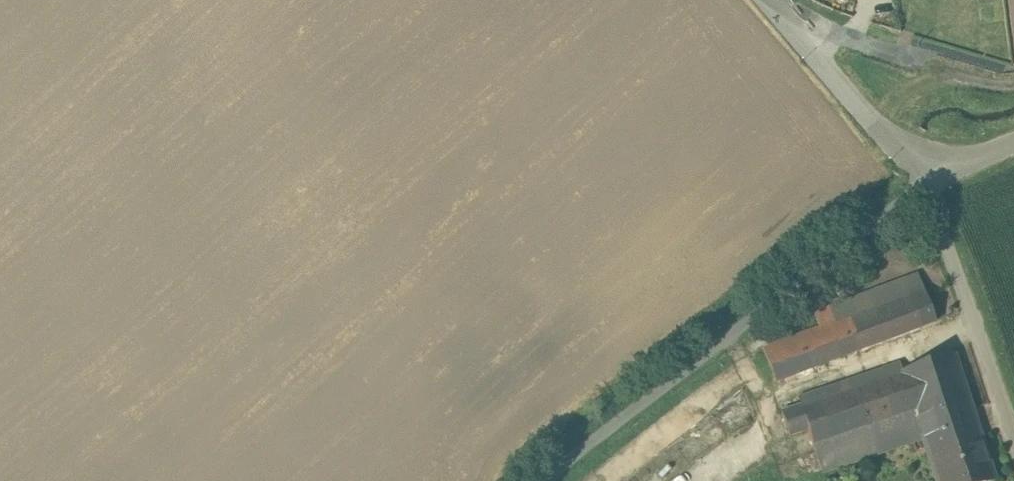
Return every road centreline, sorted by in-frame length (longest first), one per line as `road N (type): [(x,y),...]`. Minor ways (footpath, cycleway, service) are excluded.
road 1 (unclassified): [(923,185),(546,480)]
road 2 (residential): [(1013,439),(923,185)]
road 3 (residential): [(765,0),(923,185)]

